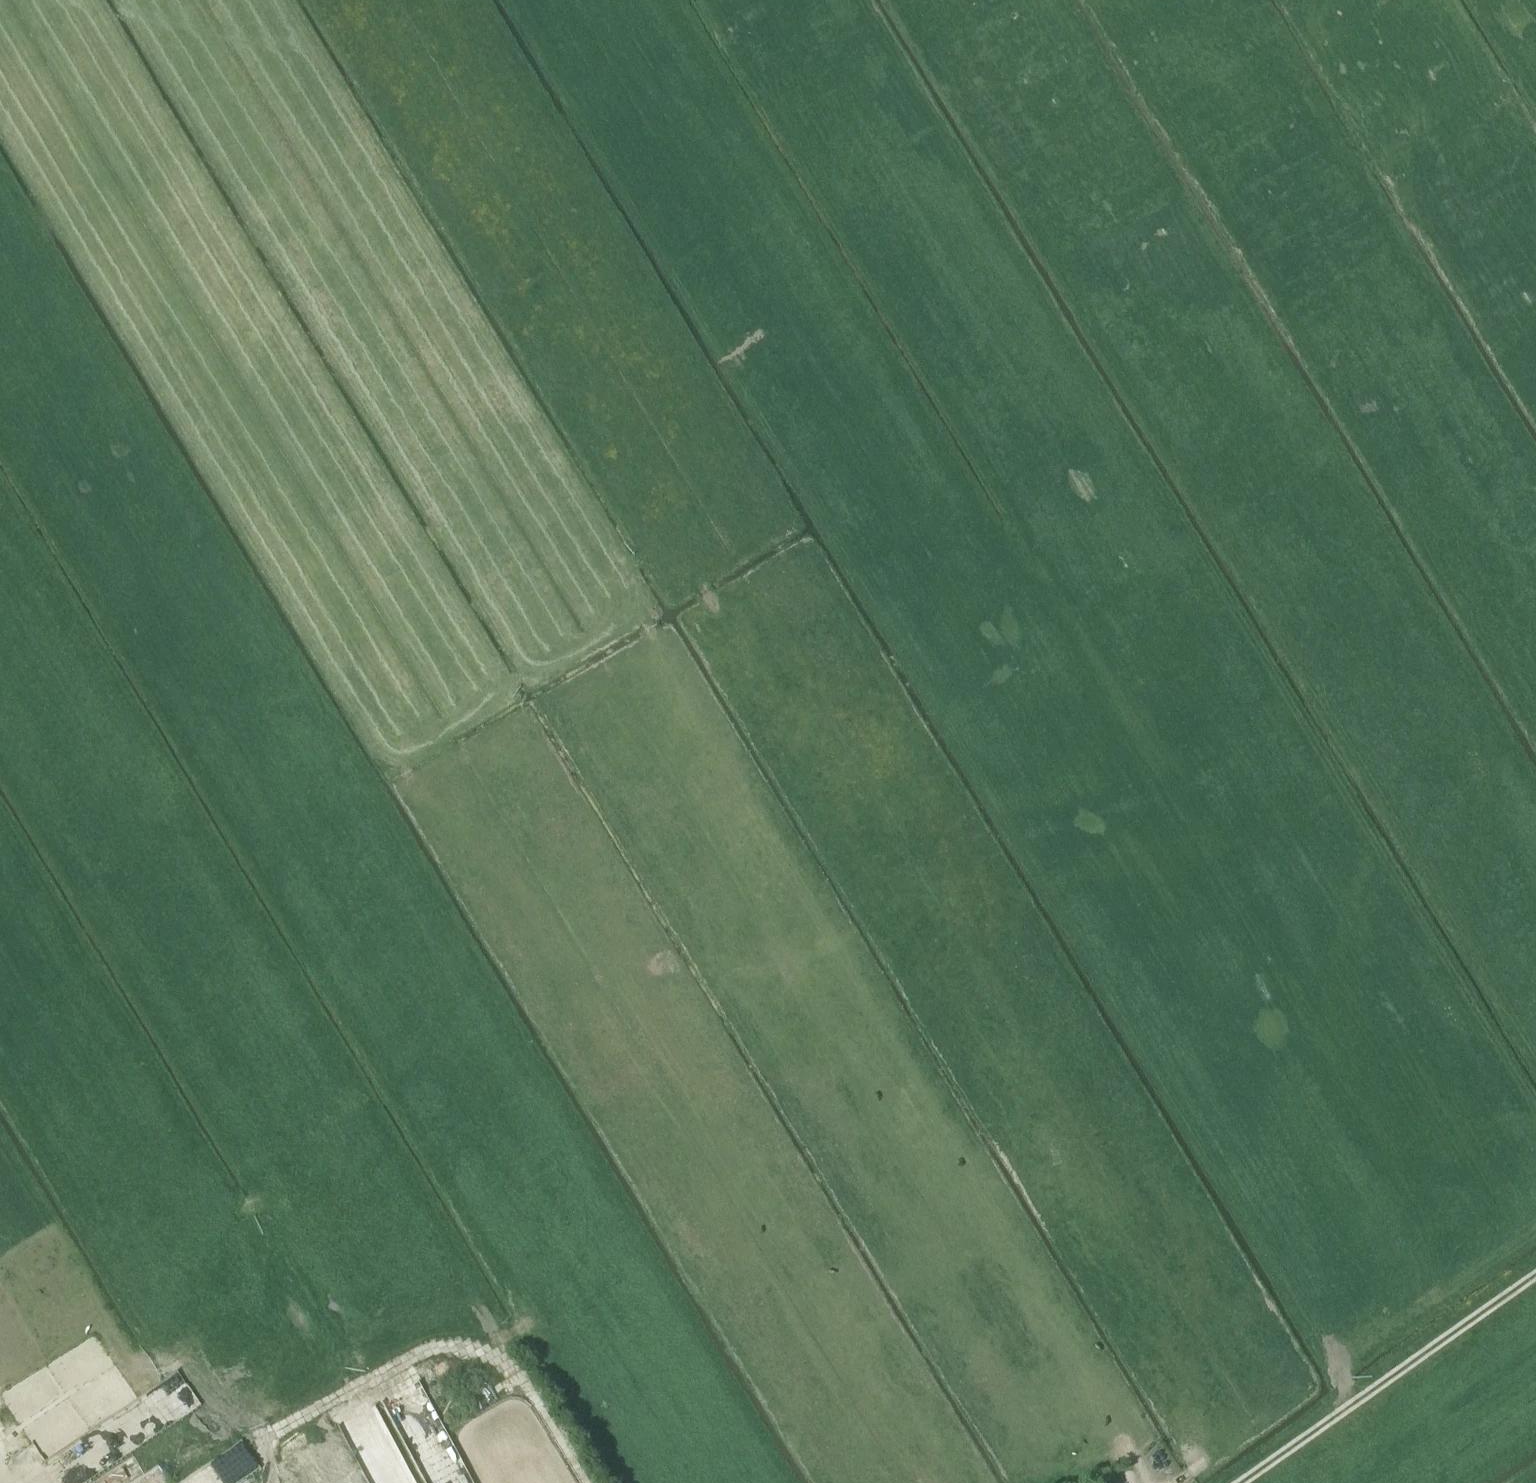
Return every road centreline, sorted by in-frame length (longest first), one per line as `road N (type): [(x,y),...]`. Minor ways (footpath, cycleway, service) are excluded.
road 1 (track): [(584,1482),(505,1363),(473,1347),(434,1346),(274,1429),(265,1446),(270,1482)]
road 2 (track): [(1242,1482),(1535,1278)]

